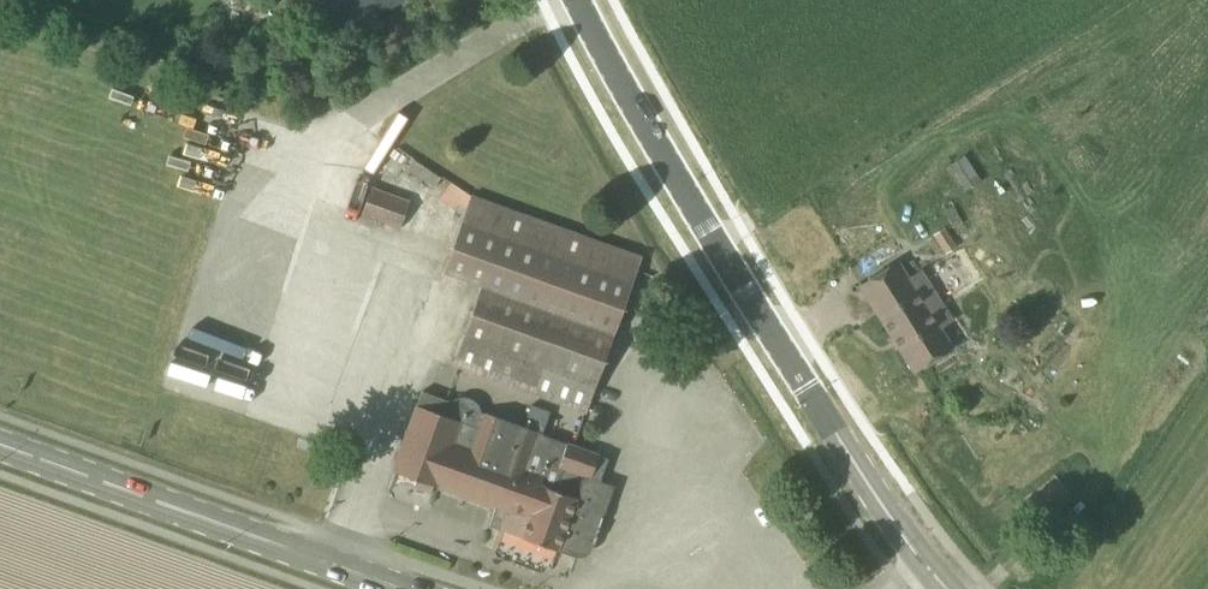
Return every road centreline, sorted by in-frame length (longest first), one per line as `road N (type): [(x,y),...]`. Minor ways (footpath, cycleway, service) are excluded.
road 1 (secondary): [(951,588),(927,566),(806,385),(578,0)]
road 2 (primary): [(399,588),(0,445)]

